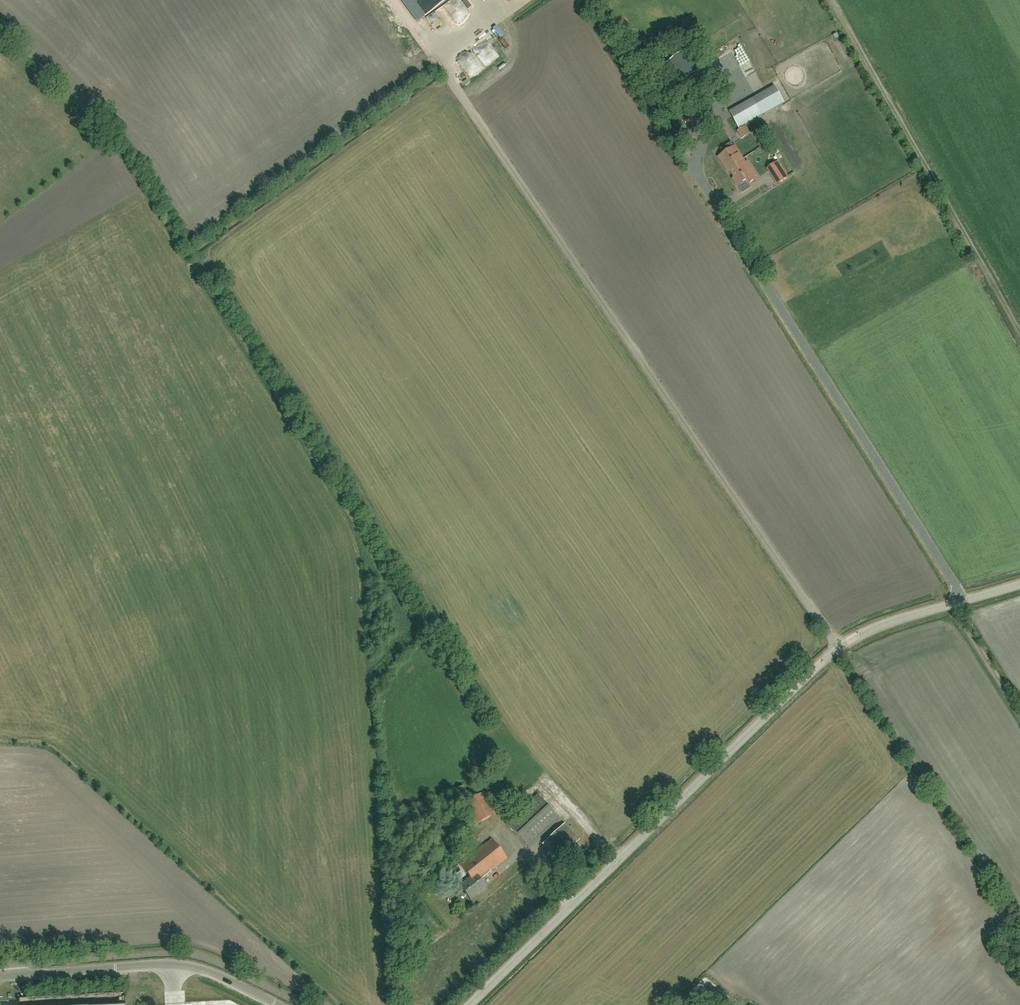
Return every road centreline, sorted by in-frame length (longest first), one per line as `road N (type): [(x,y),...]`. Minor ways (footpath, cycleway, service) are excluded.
road 1 (unclassified): [(1019,584),(840,645),(470,1004)]
road 2 (unclassified): [(279,1004),(179,964),(0,975)]
road 3 (track): [(587,0),(696,174)]

